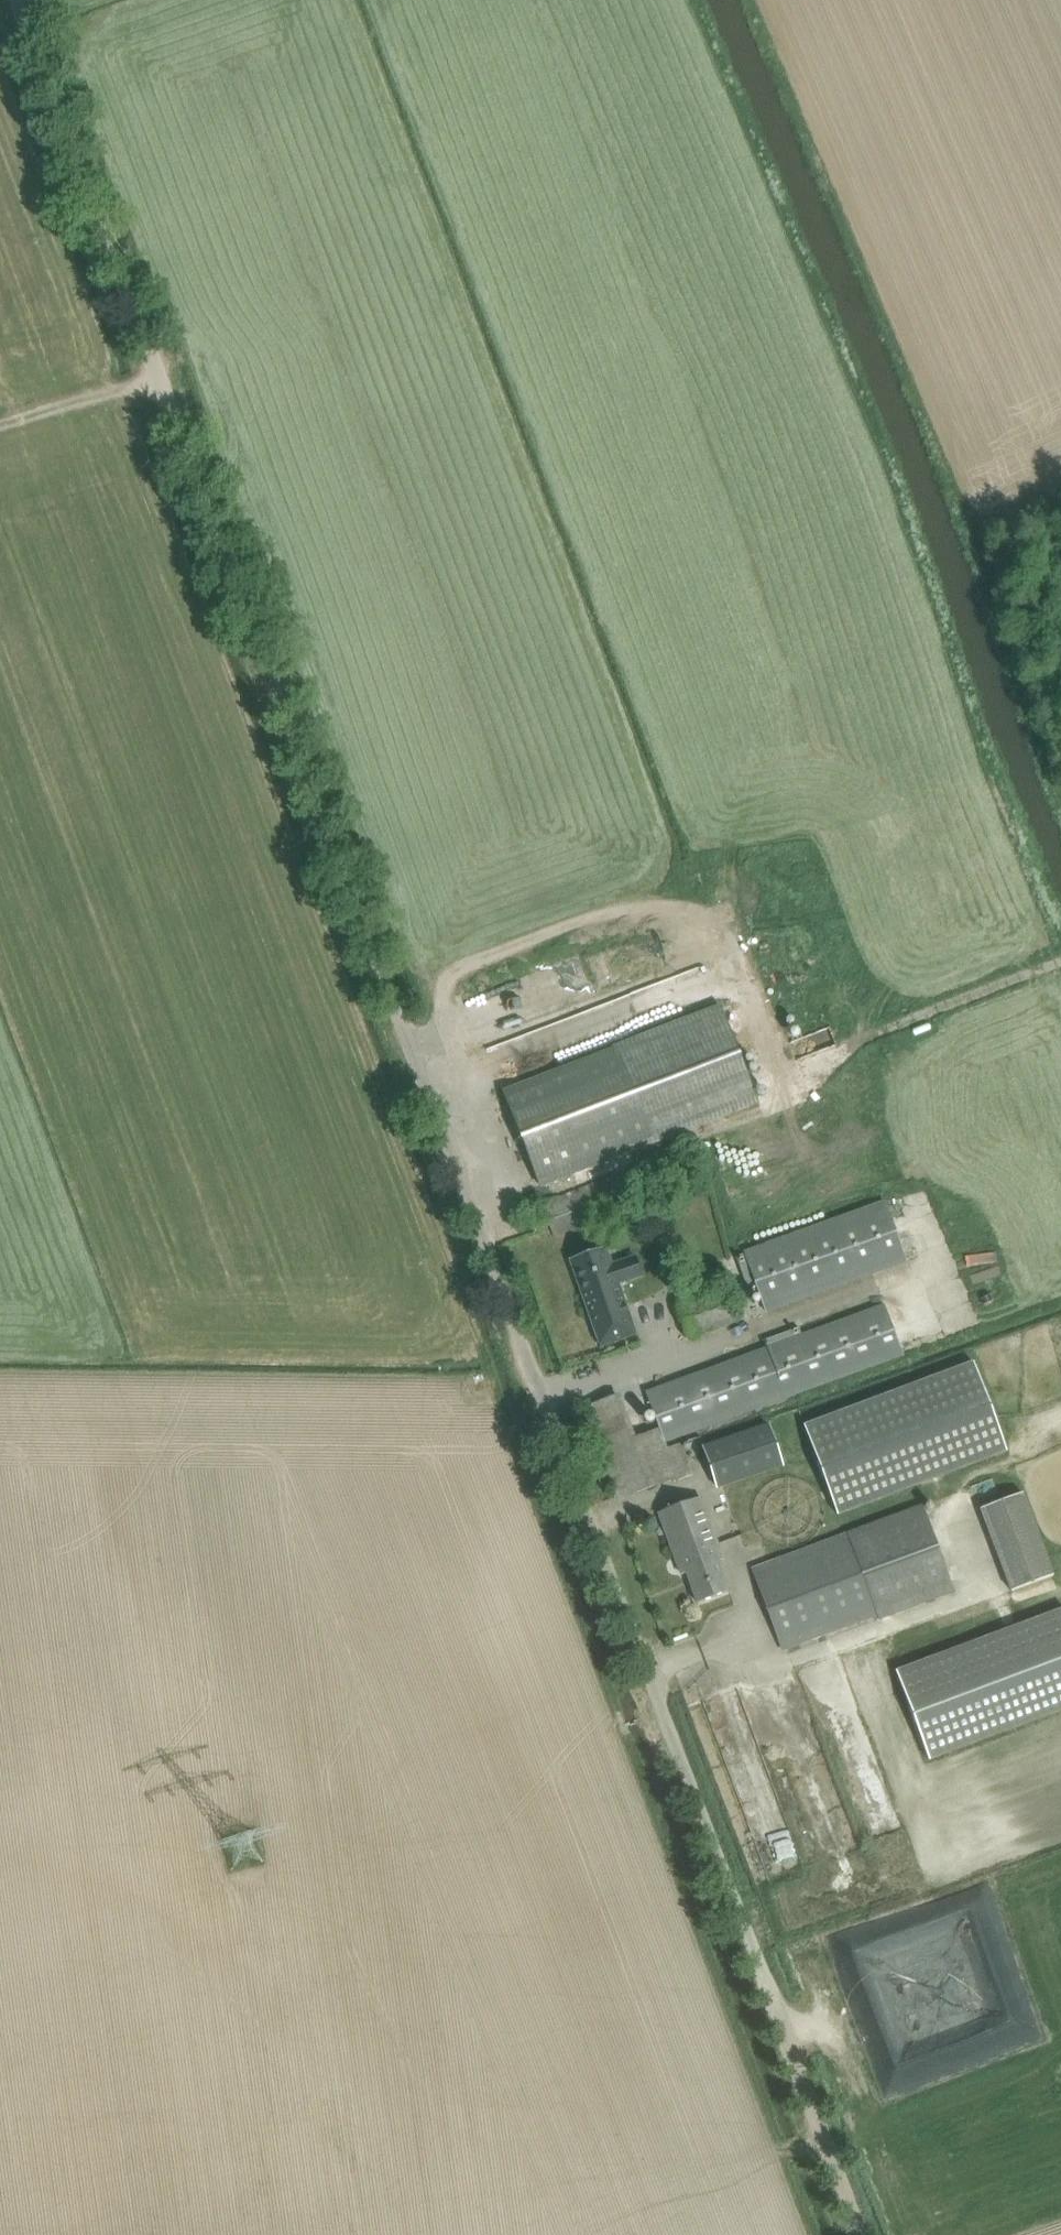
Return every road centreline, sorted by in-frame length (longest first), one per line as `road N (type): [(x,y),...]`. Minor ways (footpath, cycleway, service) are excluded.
road 1 (unclassified): [(860,2234),(16,0)]
road 2 (track): [(762,1074),(1060,961)]
road 3 (track): [(0,425),(160,381)]

